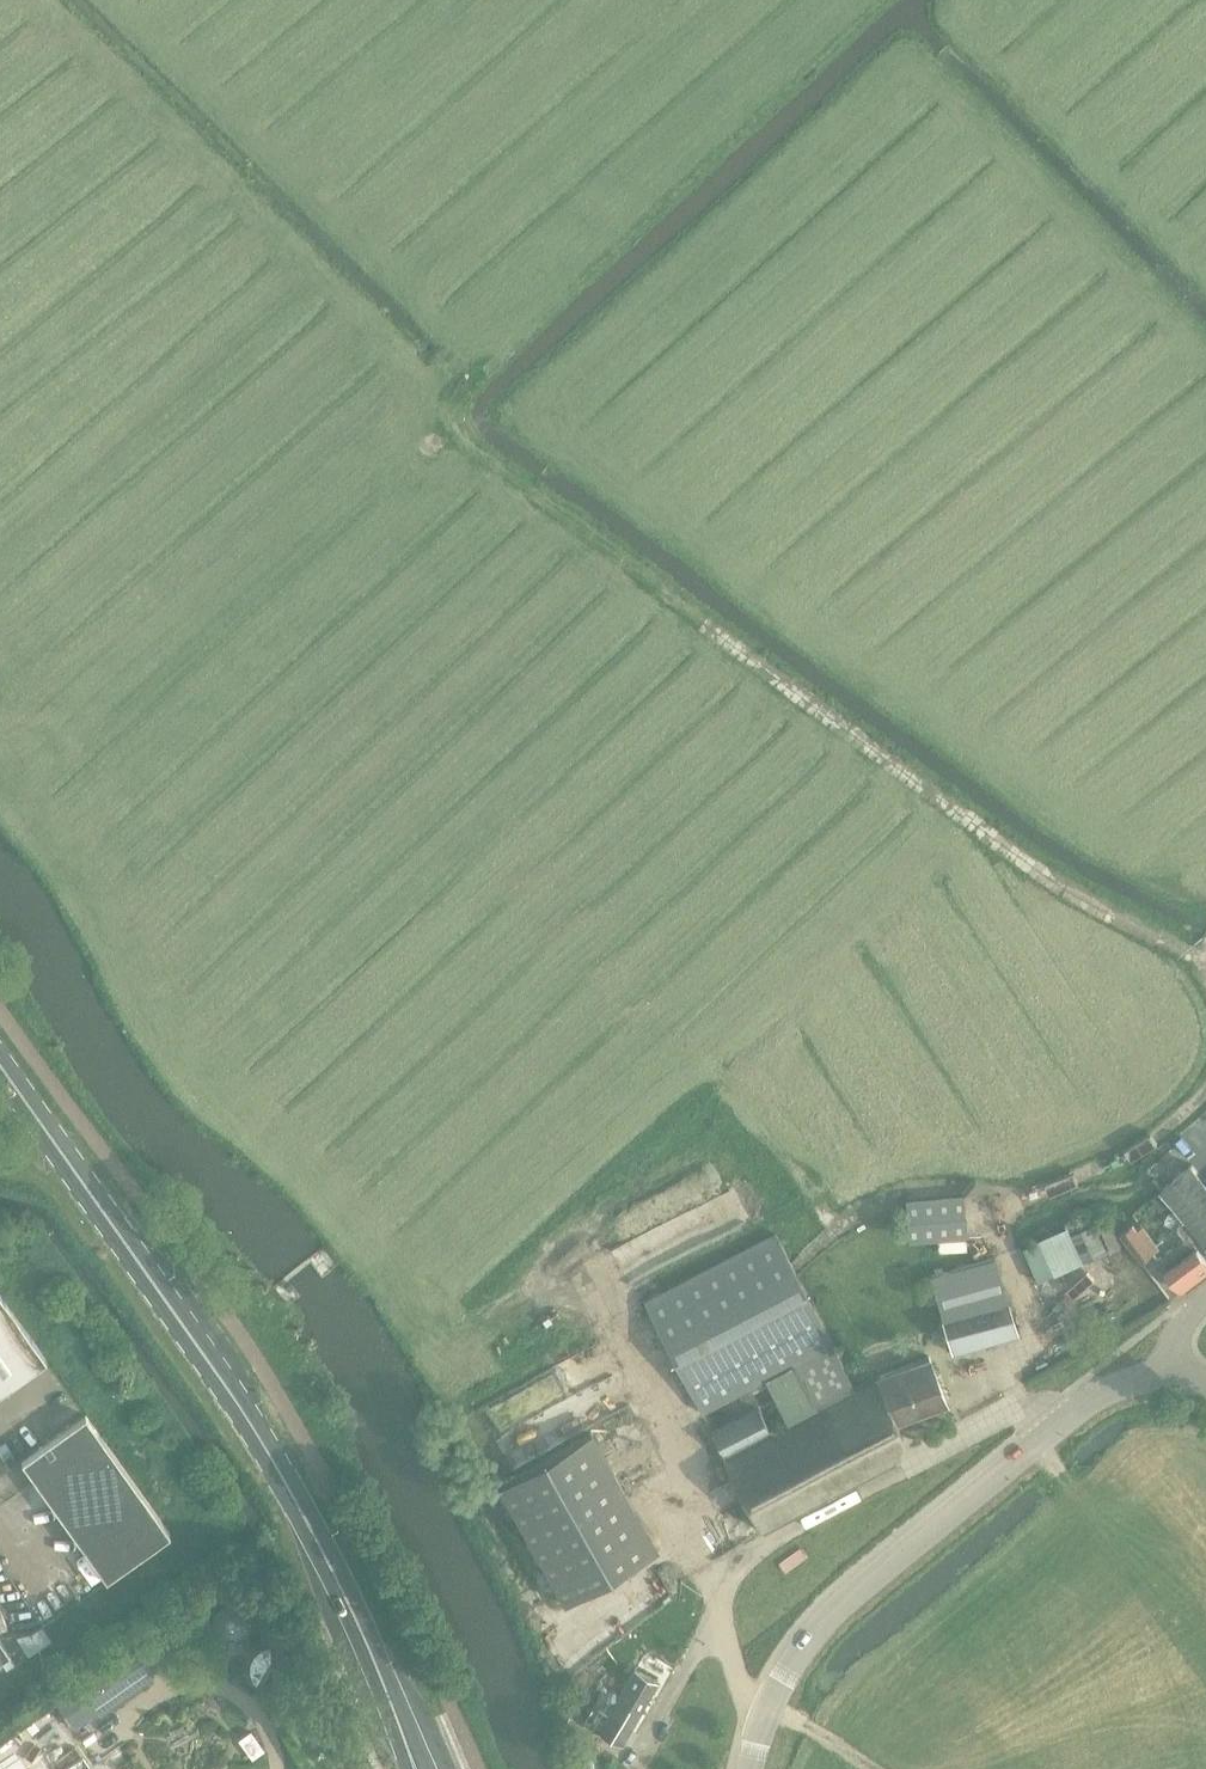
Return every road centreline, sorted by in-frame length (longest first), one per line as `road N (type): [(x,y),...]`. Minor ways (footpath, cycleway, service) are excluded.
road 1 (secondary): [(418,1768),(313,1519),(0,1063)]
road 2 (unclassified): [(750,1768),(765,1711),(829,1617),(1066,1419),(1117,1390),(1172,1376)]

